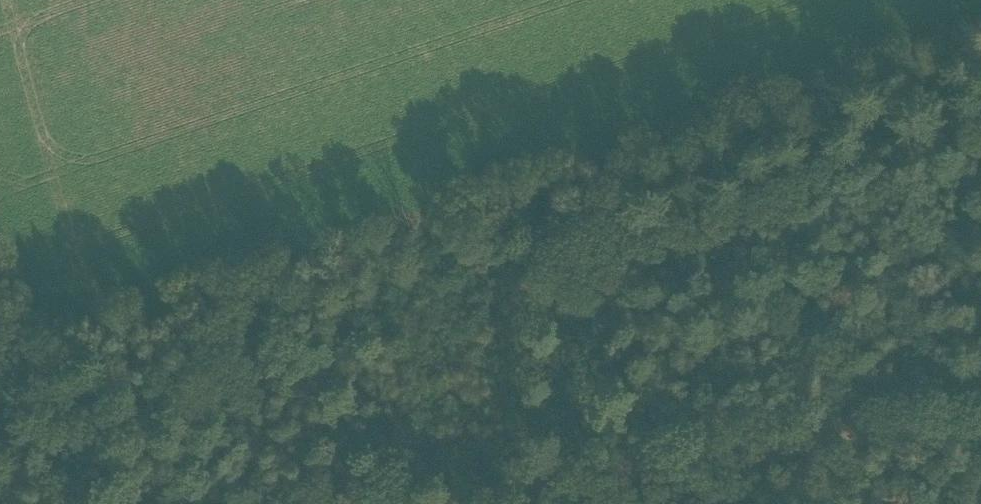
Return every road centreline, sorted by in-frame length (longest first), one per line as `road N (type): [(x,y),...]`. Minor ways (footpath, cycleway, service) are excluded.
road 1 (track): [(331,503),(726,452)]
road 2 (track): [(980,420),(726,452)]

